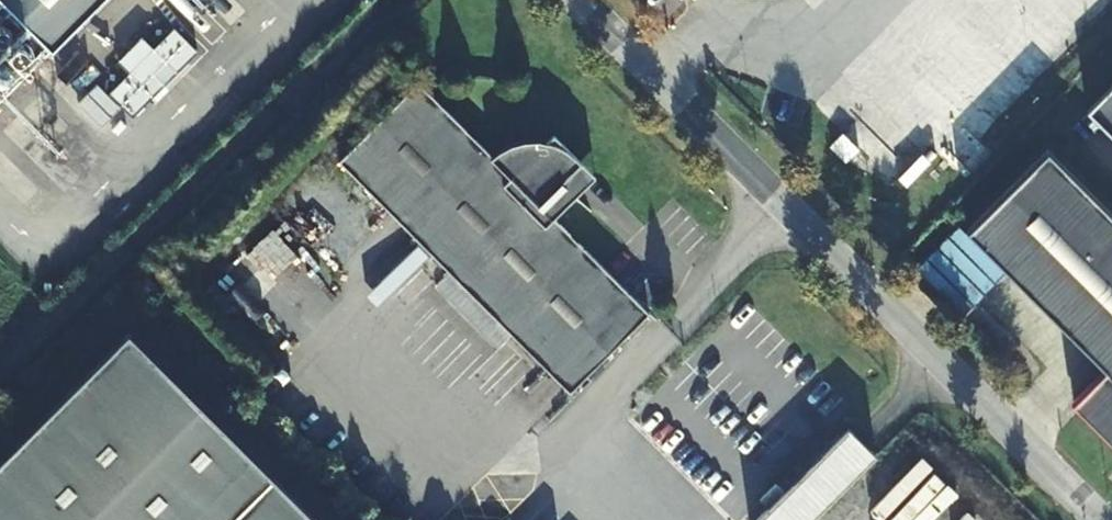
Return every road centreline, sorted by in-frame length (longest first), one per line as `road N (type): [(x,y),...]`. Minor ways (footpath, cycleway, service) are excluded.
road 1 (residential): [(569,0),(1092,519)]
road 2 (track): [(399,0),(0,378)]

